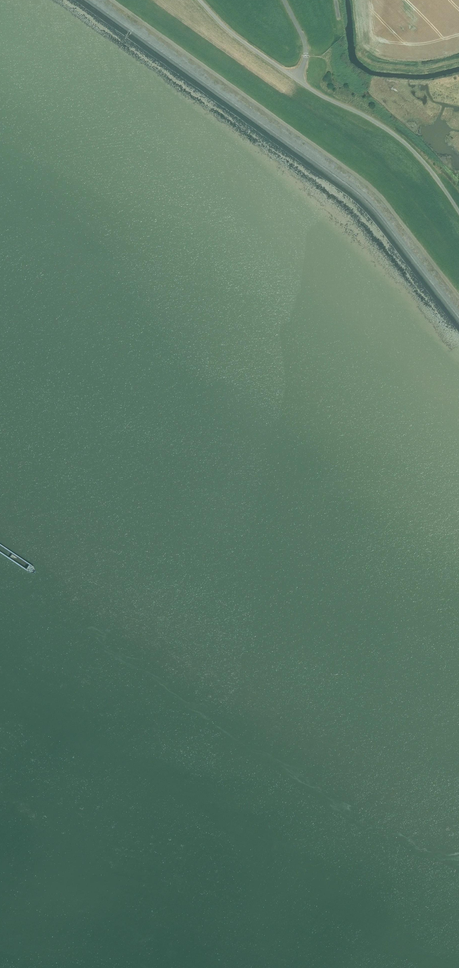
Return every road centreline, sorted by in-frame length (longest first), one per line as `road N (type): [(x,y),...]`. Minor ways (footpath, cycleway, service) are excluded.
road 1 (trunk): [(384,967),(388,580),(375,352),(336,163),(282,0)]
road 2 (trunk): [(264,0),(314,149),(356,354),(371,676),(361,967)]
road 3 (unclassified): [(458,212),(400,138),(296,78),(199,0)]

